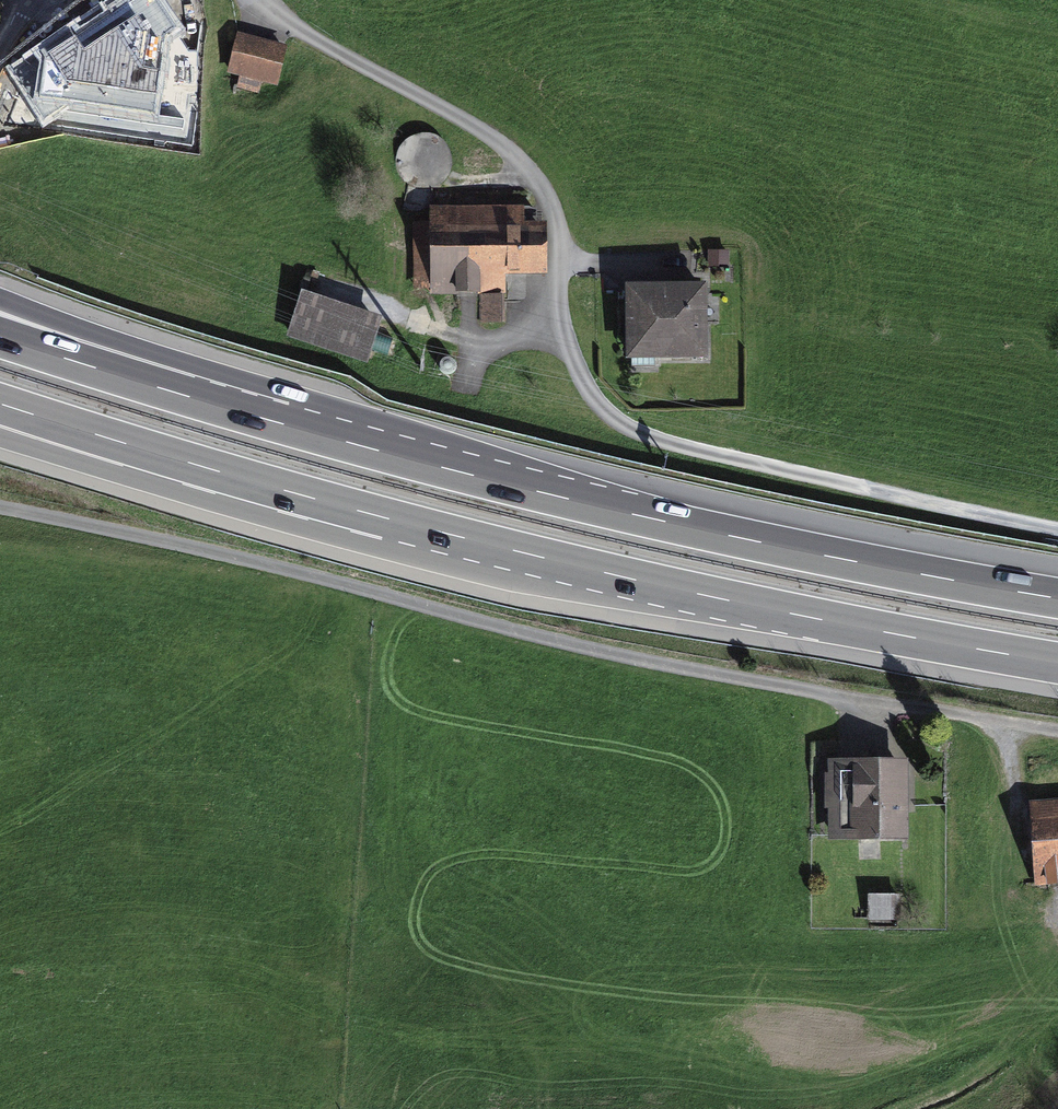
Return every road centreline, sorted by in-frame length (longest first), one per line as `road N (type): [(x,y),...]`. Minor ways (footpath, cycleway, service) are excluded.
road 1 (track): [(0,509),(900,695),(1057,719)]
road 2 (track): [(1057,522),(659,438),(596,404),(566,352),(561,203),(486,132),(251,0)]
road 3 (motorway): [(0,404),(302,495),(603,573)]
road 4 (motorway): [(0,437),(433,561),(603,573)]
road 5 (motorway): [(1057,598),(512,486)]
road 6 (motorway): [(512,486),(306,399),(0,292)]
road 7 (motorway): [(512,486),(0,336)]
road 8 (motorway): [(603,573),(1057,664)]

